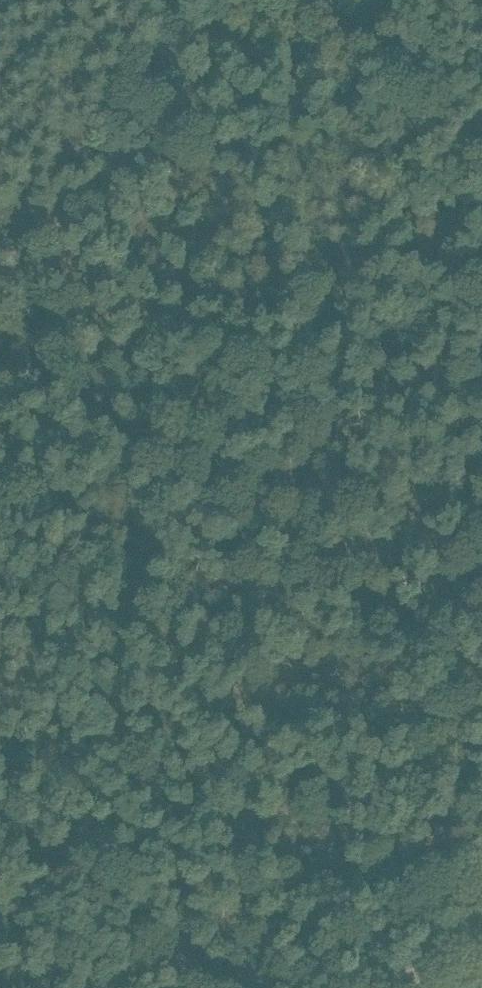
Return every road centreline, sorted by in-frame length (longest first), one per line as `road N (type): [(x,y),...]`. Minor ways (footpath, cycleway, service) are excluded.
road 1 (track): [(297,0),(404,70),(481,135)]
road 2 (track): [(0,171),(142,0)]

